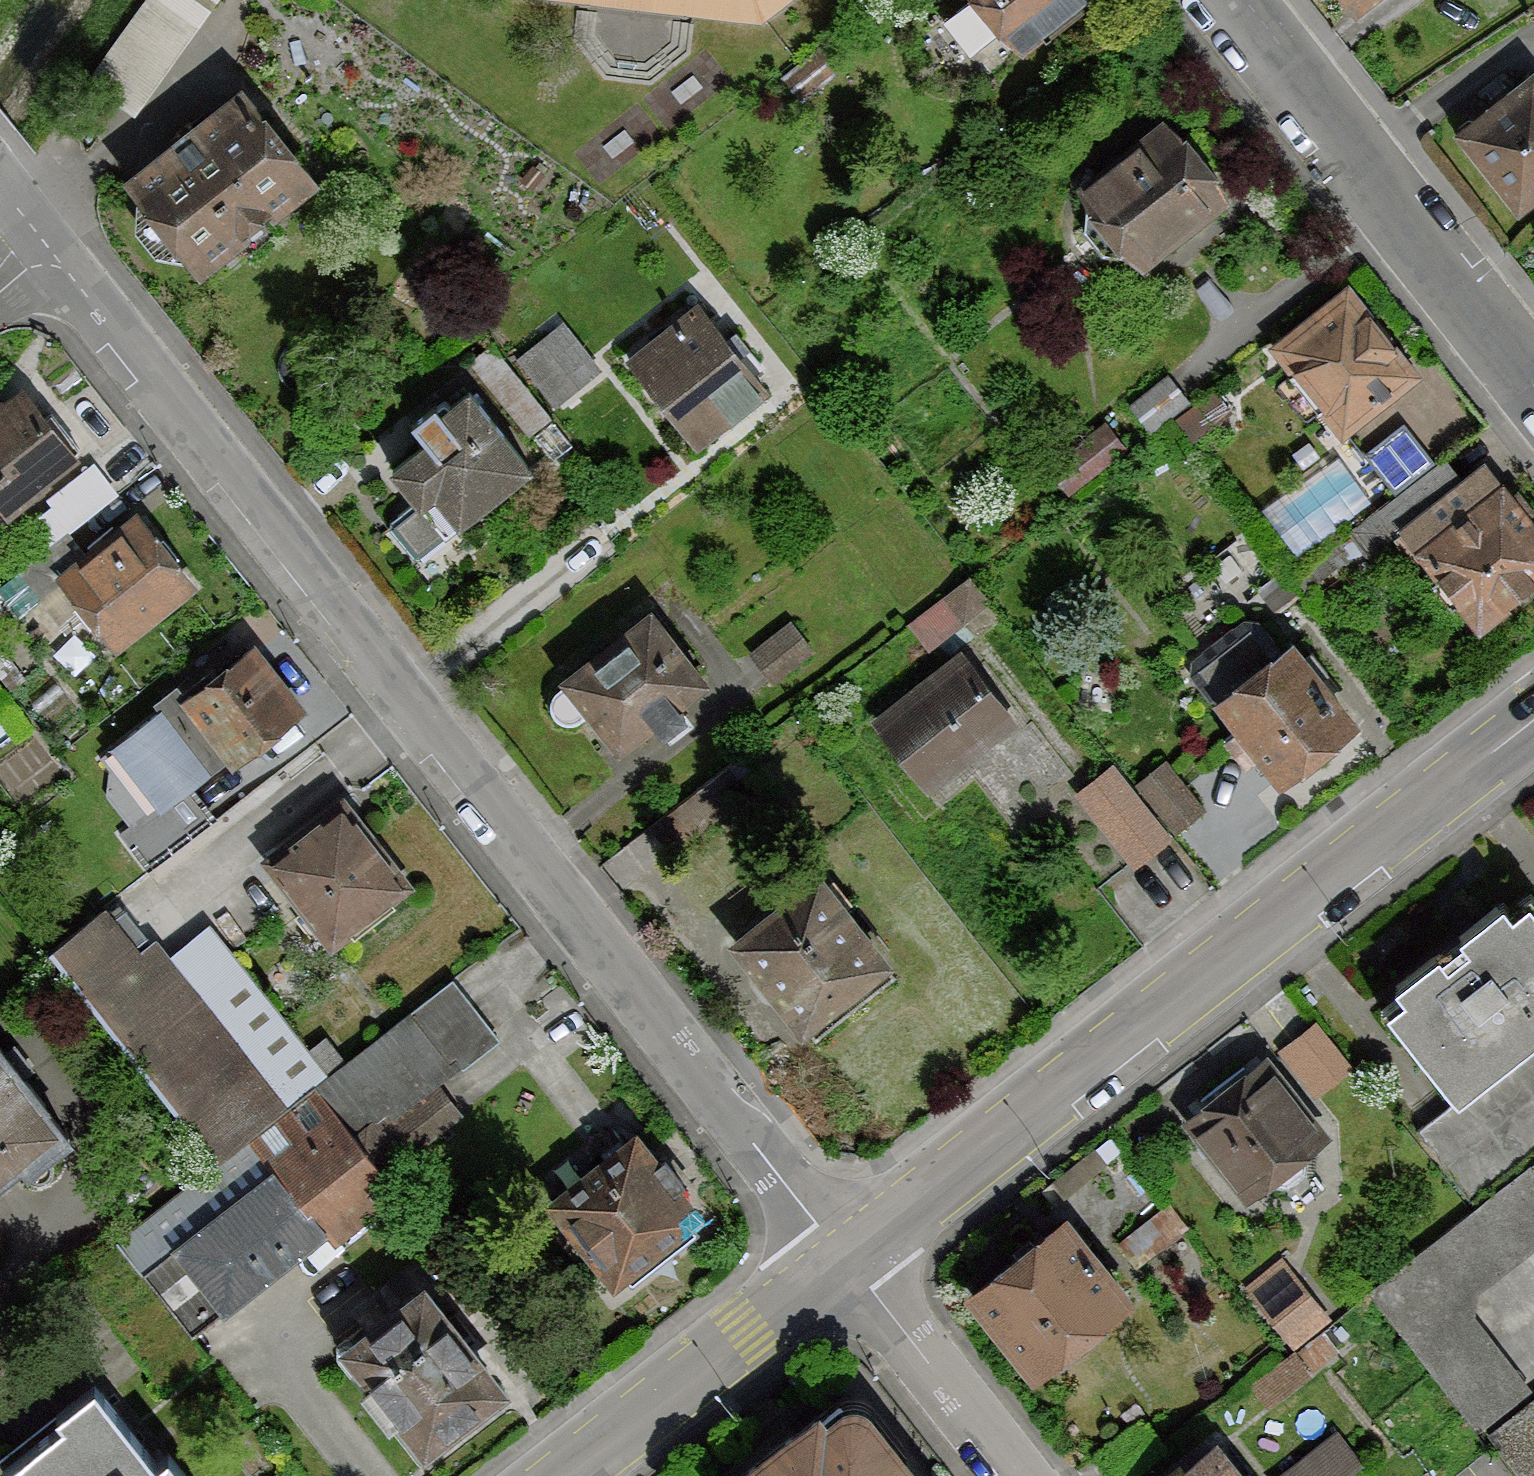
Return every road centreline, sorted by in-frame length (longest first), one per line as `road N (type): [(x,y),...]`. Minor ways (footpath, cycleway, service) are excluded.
road 1 (unclassified): [(43,239),(846,1259)]
road 2 (tertiary): [(1533,726),(846,1259)]
road 3 (unclassified): [(1533,380),(1236,0)]
road 4 (tertiary): [(846,1259),(566,1475)]
road 5 (unclassified): [(846,1259),(1018,1475)]

